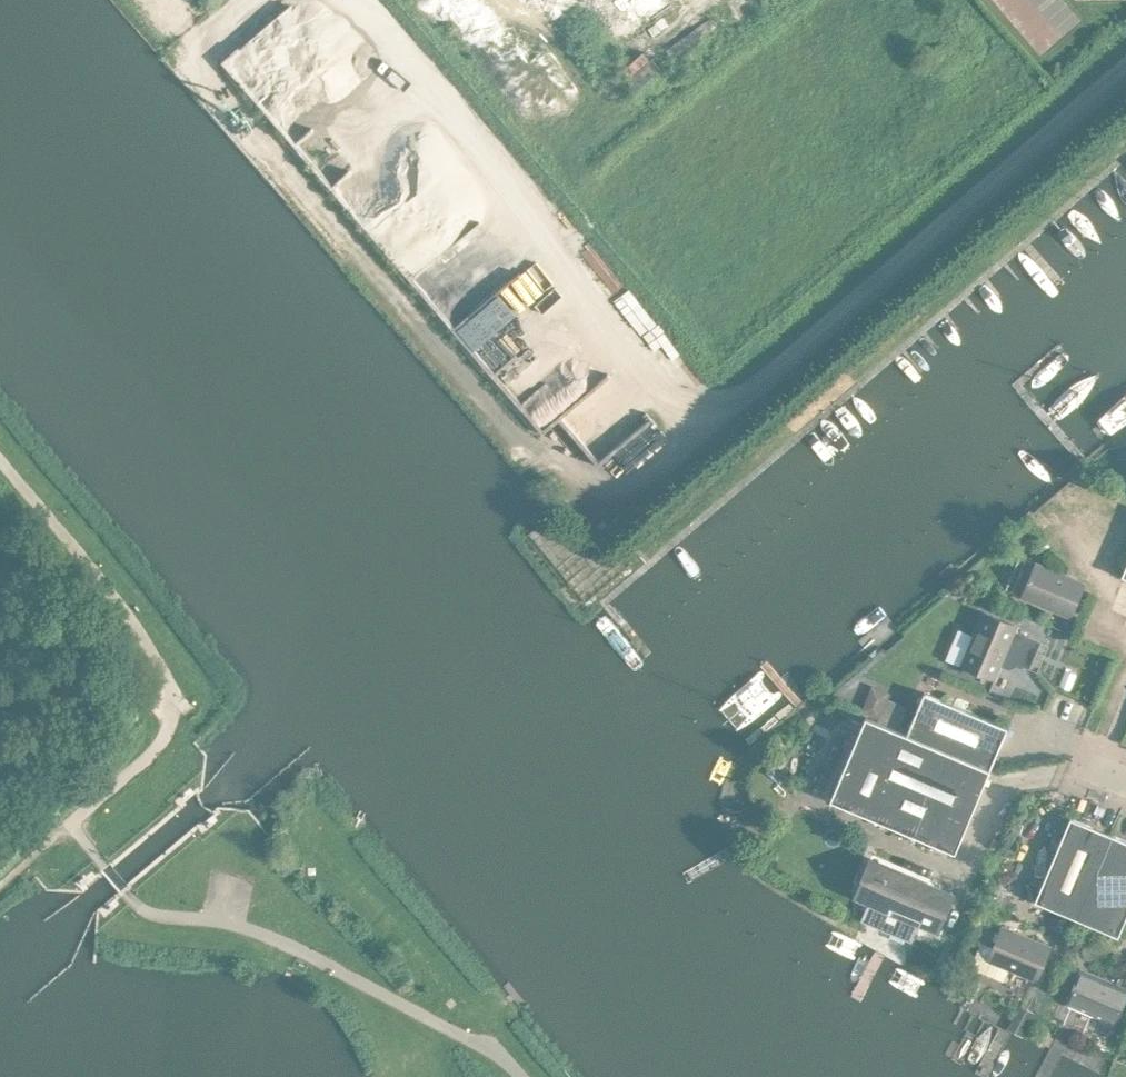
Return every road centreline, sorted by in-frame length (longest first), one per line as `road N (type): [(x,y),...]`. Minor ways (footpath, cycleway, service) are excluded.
road 1 (unclassified): [(744,381),(1125,64)]

